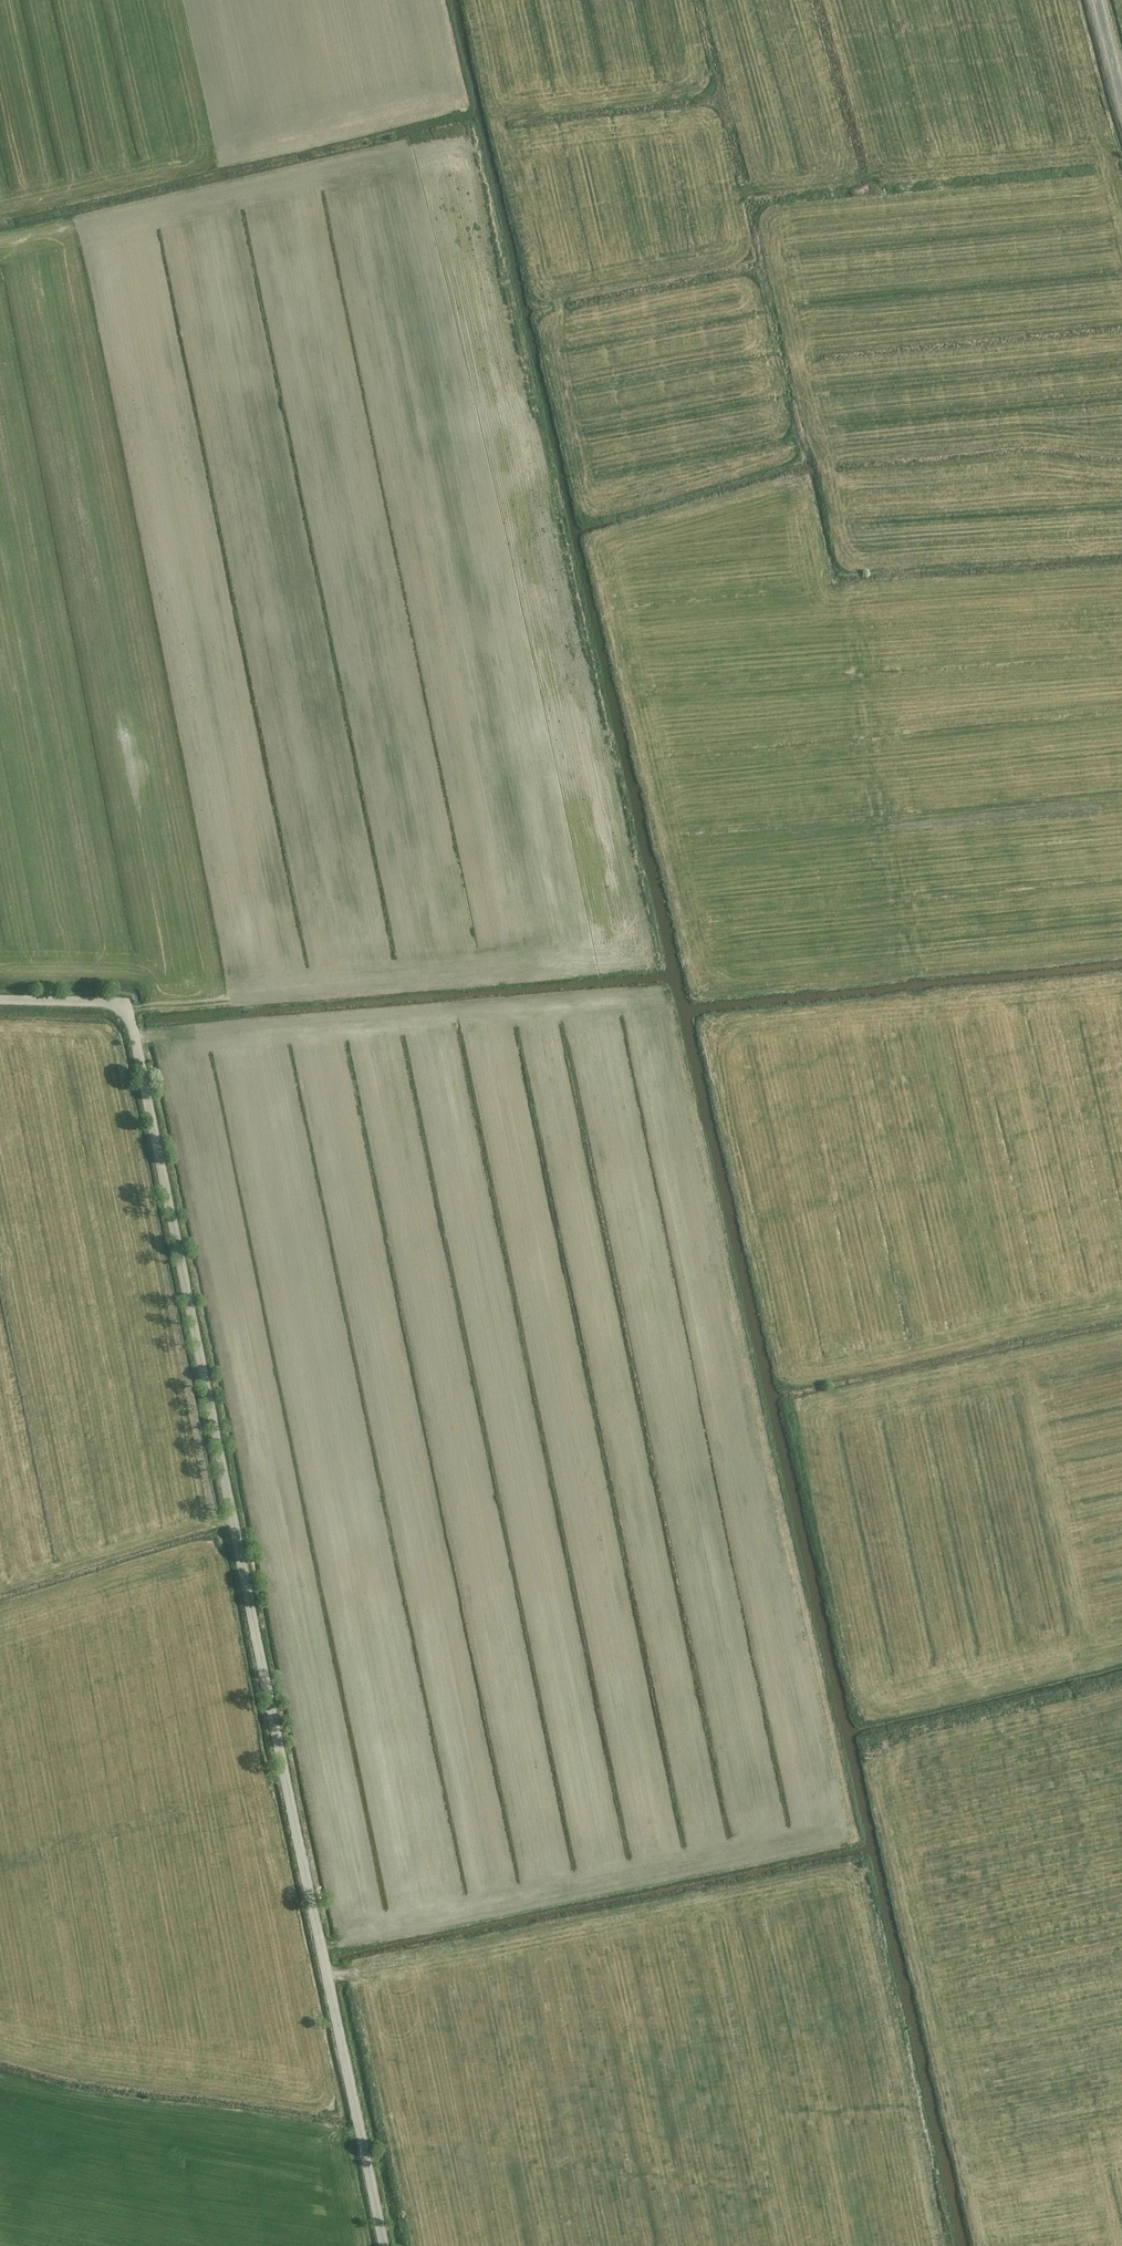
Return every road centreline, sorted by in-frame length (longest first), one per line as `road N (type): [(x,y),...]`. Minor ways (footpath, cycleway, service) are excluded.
road 1 (track): [(378,2245),(121,1012),(101,1003),(0,1000)]
road 2 (track): [(1121,118),(1093,0)]

